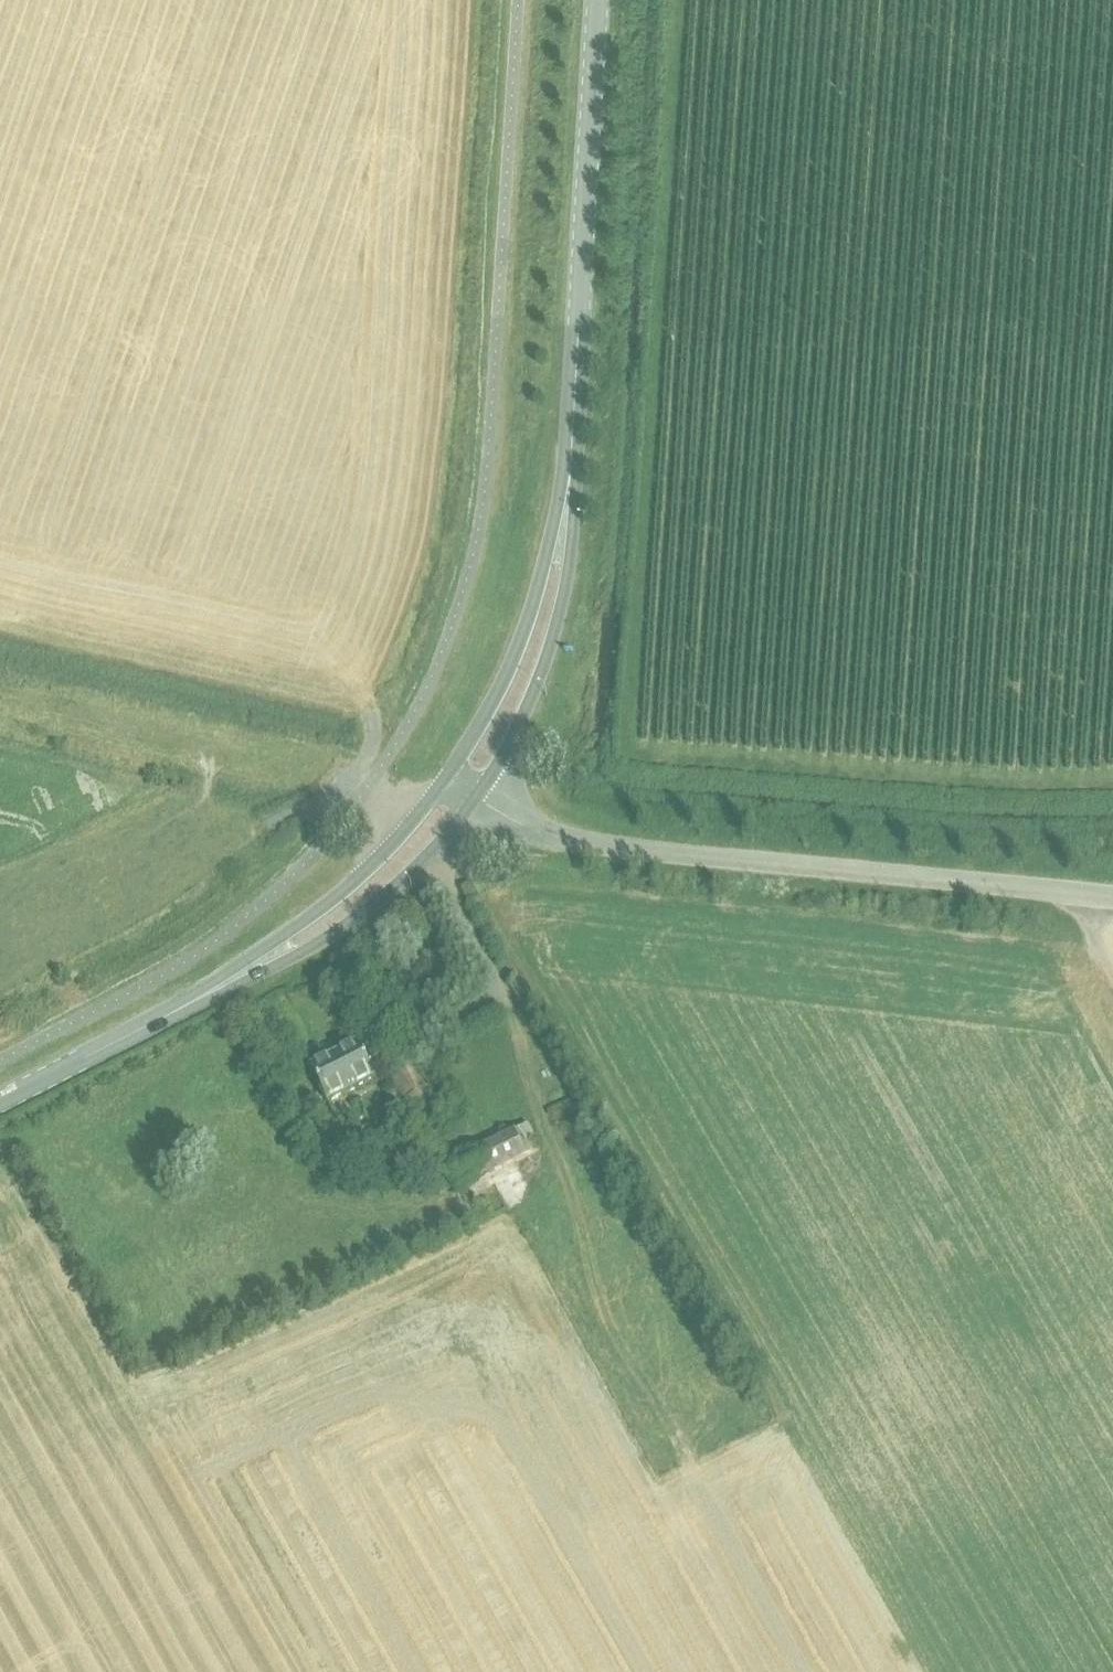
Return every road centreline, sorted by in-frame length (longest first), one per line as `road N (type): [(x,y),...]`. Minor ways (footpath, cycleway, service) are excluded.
road 1 (track): [(1112,783),(637,760),(628,743),(676,0)]
road 2 (secondary): [(459,791),(528,673),(556,568),(599,0)]
road 3 (unclassified): [(1112,894),(605,846),(550,835),(459,791)]
road 4 (secondary): [(0,1104),(302,941),(363,895),(459,791)]

